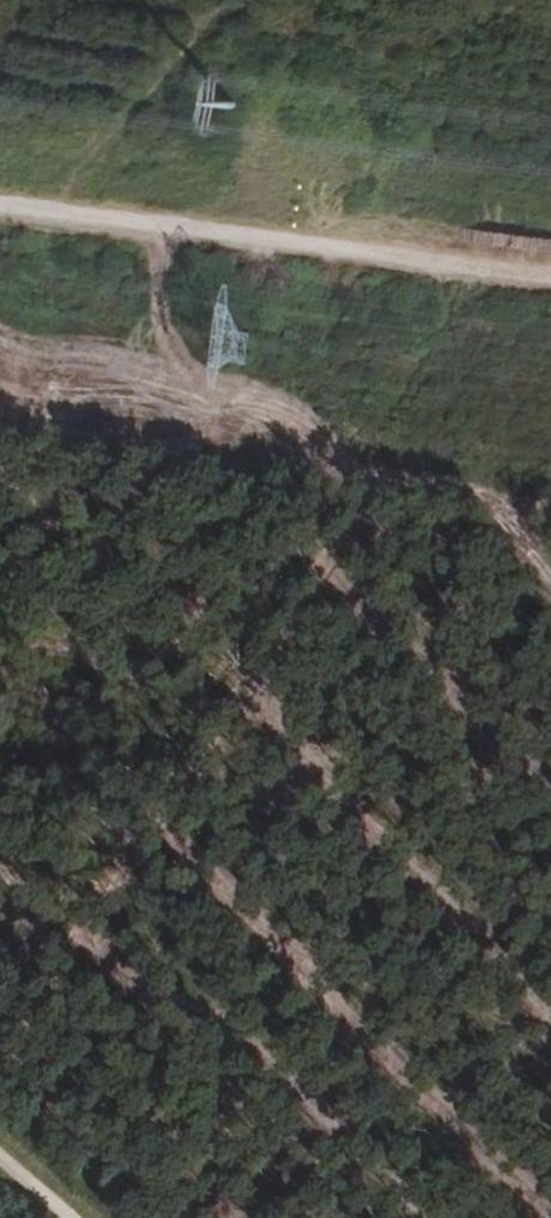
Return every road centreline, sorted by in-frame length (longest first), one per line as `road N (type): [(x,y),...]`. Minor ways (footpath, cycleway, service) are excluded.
road 1 (track): [(550,281),(0,209)]
road 2 (track): [(215,0),(28,212)]

